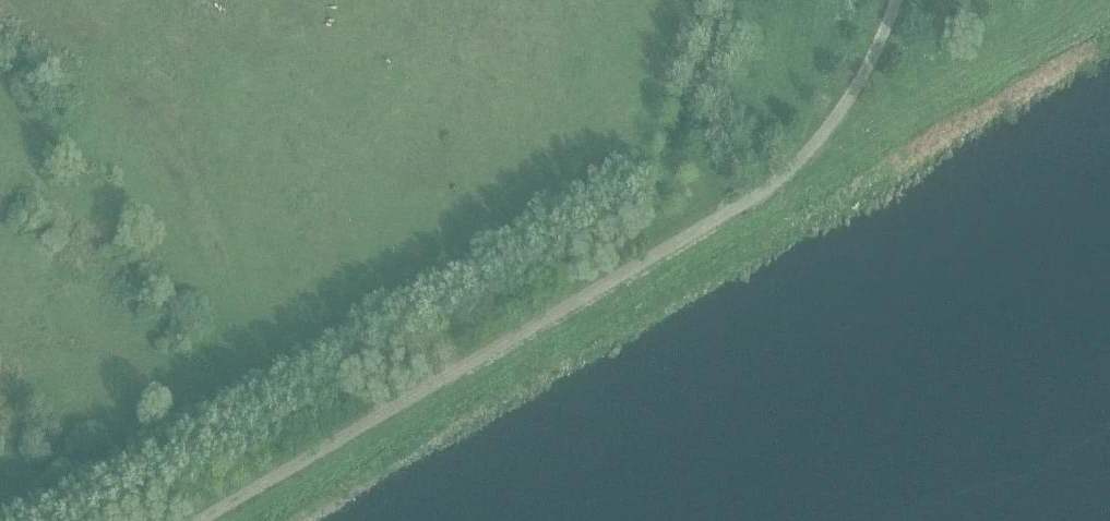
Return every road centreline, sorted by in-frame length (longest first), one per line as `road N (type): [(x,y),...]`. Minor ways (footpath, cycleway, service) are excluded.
road 1 (unclassified): [(201,520),(766,189),(847,100),(895,0)]

